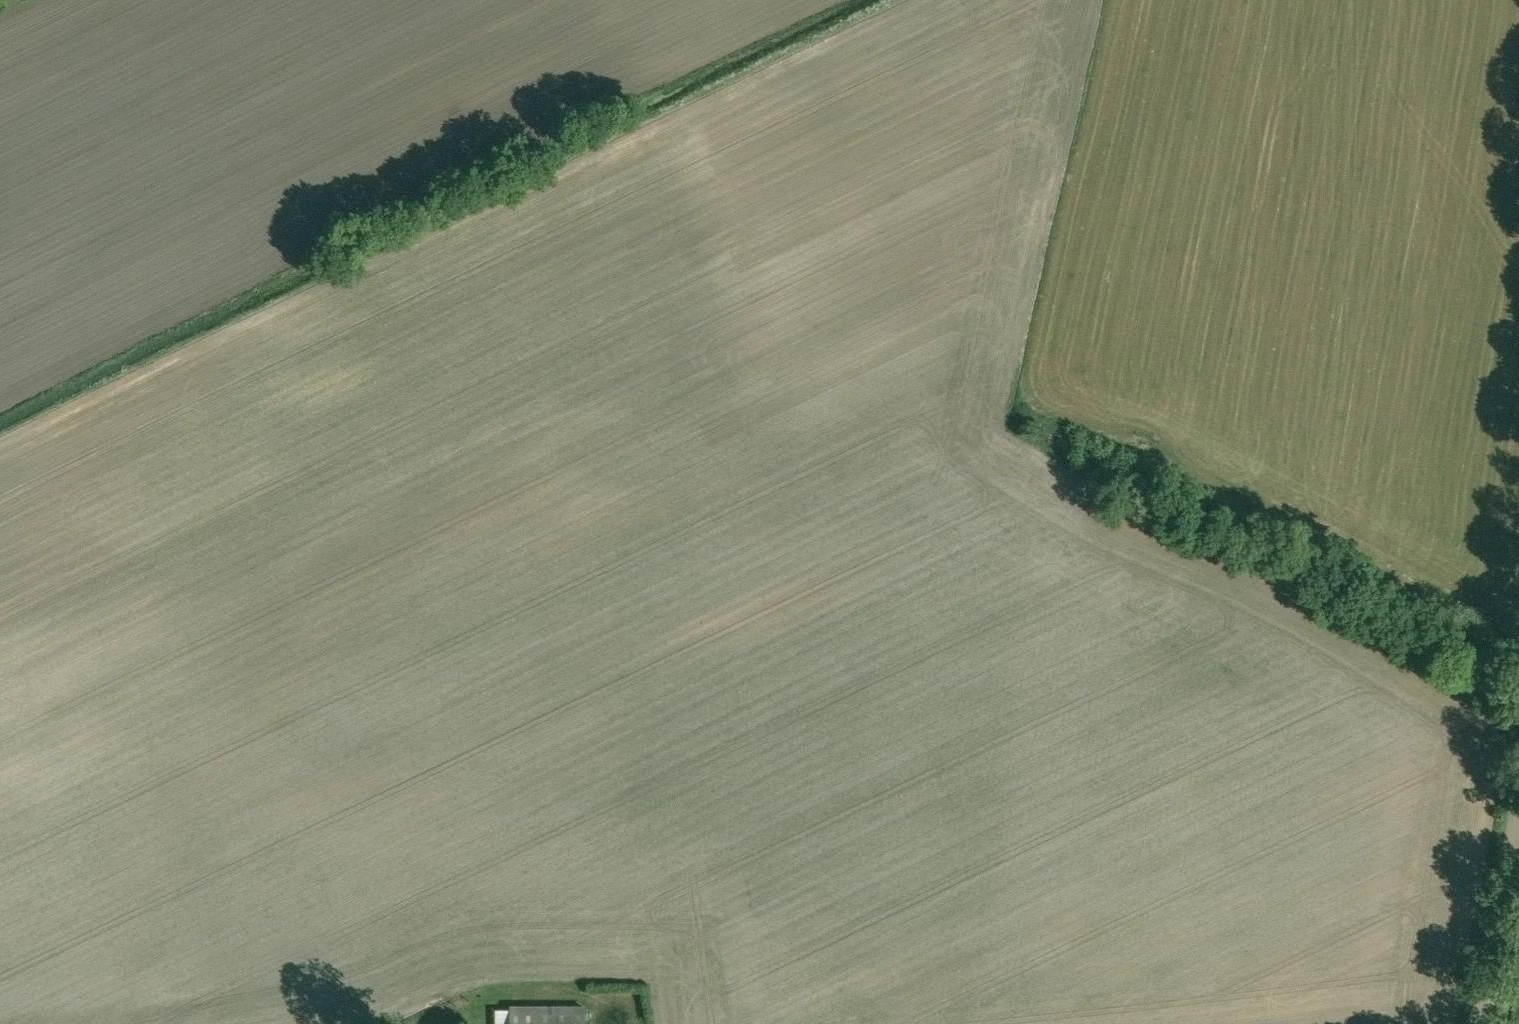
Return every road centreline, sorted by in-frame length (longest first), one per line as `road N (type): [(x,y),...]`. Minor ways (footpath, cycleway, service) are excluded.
road 1 (unclassified): [(1489,1023),(1518,815)]

